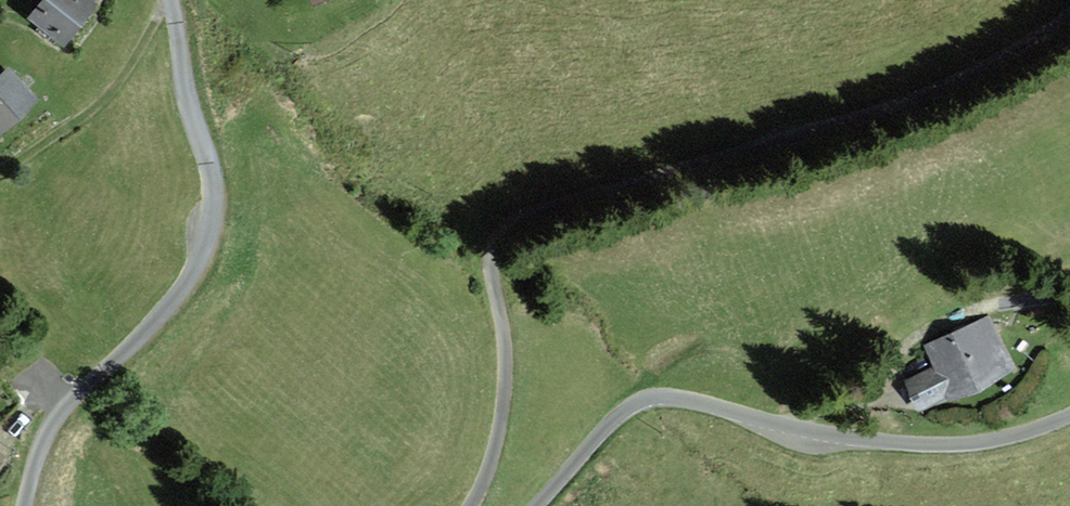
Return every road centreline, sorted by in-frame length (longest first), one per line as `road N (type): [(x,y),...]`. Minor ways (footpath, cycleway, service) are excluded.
road 1 (unclassified): [(1069,16),(955,85),(882,114),(794,129),(516,225),(490,261),(504,392),(494,454),(473,505)]
road 2 (unclassified): [(538,505),(613,418),(662,398),(831,434),(922,443),(975,443),(1069,416)]
road 3 (unclassified): [(25,505),(61,416),(171,306),(213,236),(214,178),(190,108),(173,0)]

